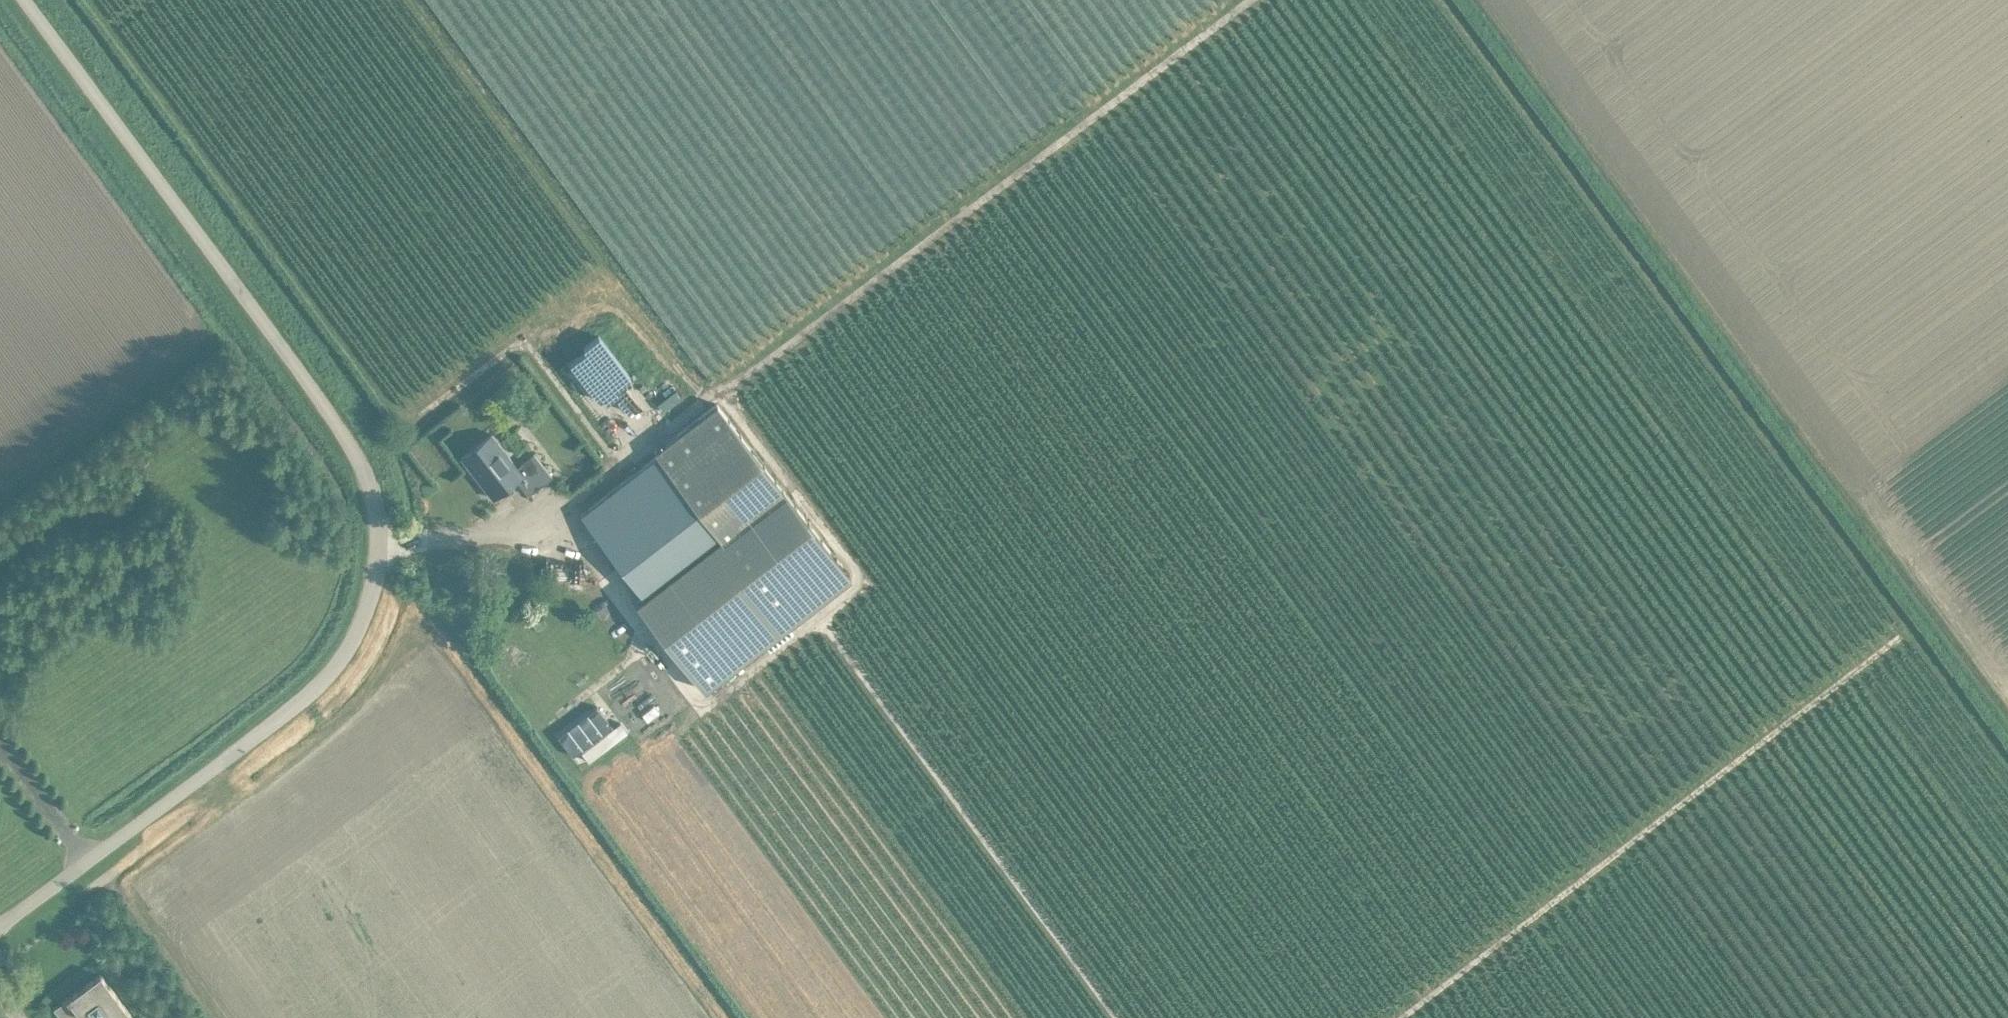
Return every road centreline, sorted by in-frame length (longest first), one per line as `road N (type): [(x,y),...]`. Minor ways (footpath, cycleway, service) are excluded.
road 1 (unclassified): [(22,0),(356,456),(378,518),(377,619),(347,691),(0,957)]

